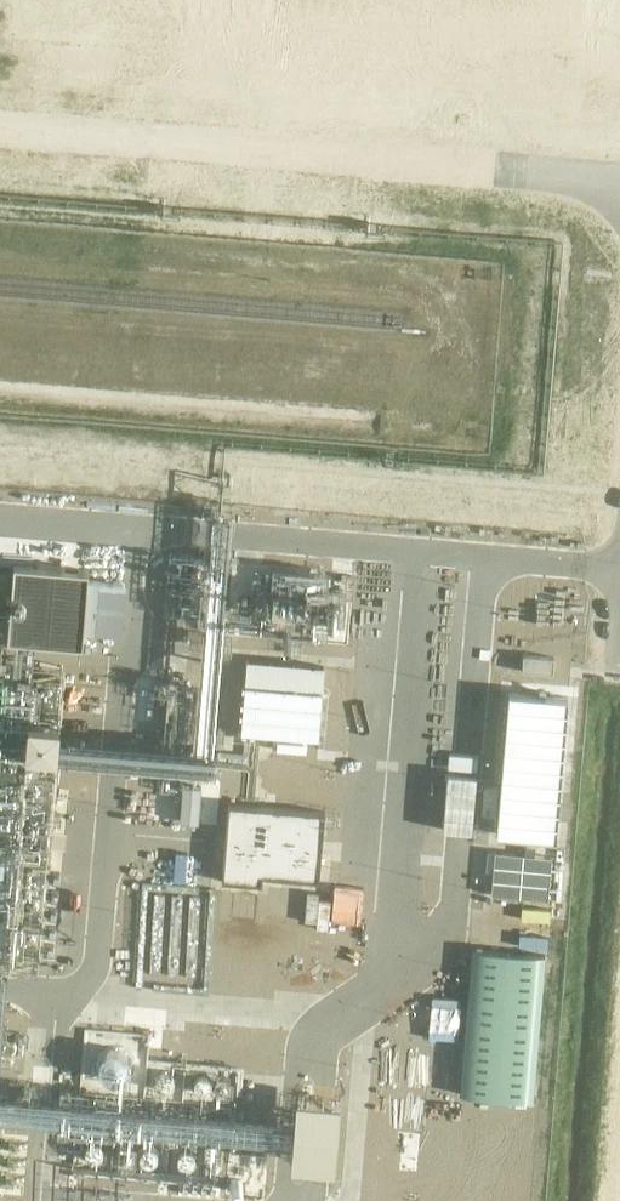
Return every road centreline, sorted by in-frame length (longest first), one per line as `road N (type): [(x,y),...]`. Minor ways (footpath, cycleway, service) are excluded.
road 1 (unclassified): [(619,190),(0,143)]
road 2 (unclassified): [(619,549),(610,674)]

